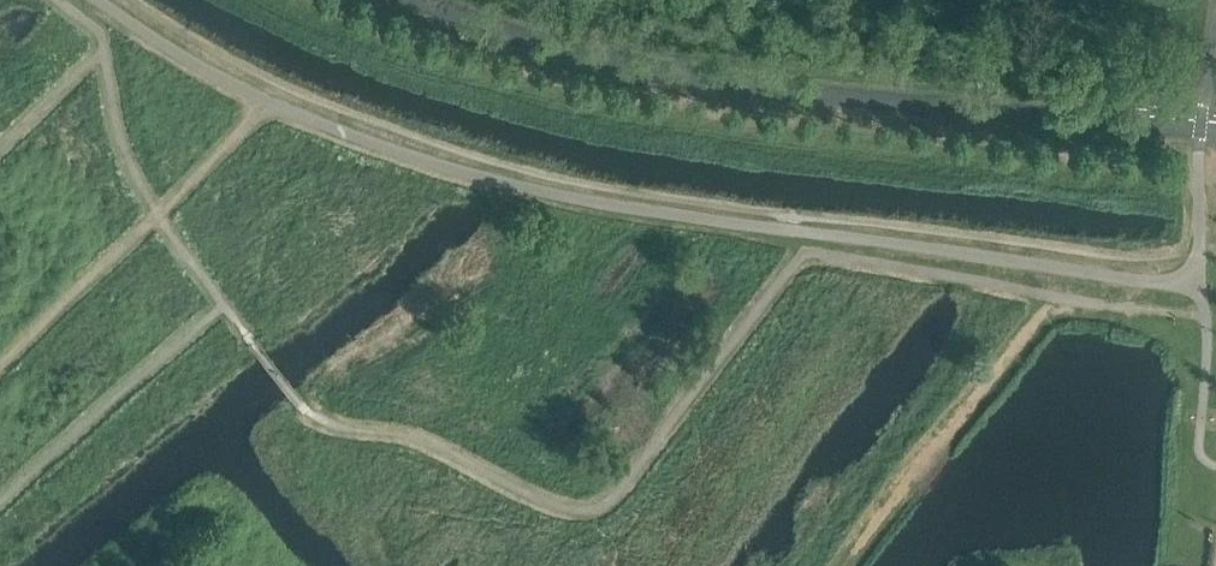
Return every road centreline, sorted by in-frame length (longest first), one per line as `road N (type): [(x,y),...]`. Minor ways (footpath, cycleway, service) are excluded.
road 1 (unclassified): [(408,0),(549,48),(654,70),(1215,127)]

